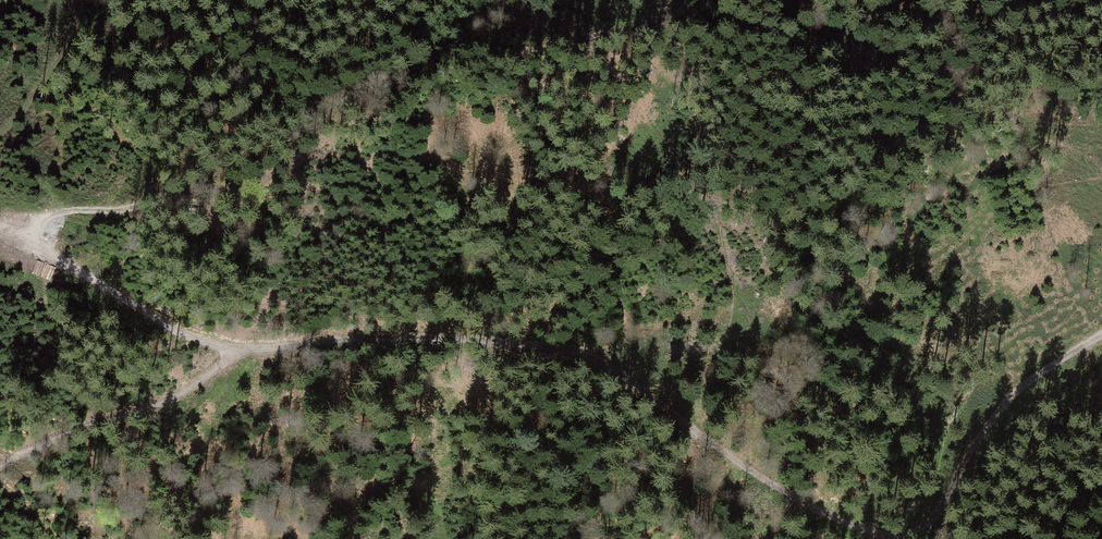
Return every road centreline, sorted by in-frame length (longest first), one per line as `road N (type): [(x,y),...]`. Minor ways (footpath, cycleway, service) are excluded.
road 1 (track): [(0,237),(53,255),(208,343),(260,348),(415,338),(583,353),(750,469),(881,534),(909,538),(962,519),(1101,420)]
road 2 (track): [(909,538),(946,501),(1008,401),(1101,335)]
road 3 (track): [(0,135),(53,71),(80,0)]

